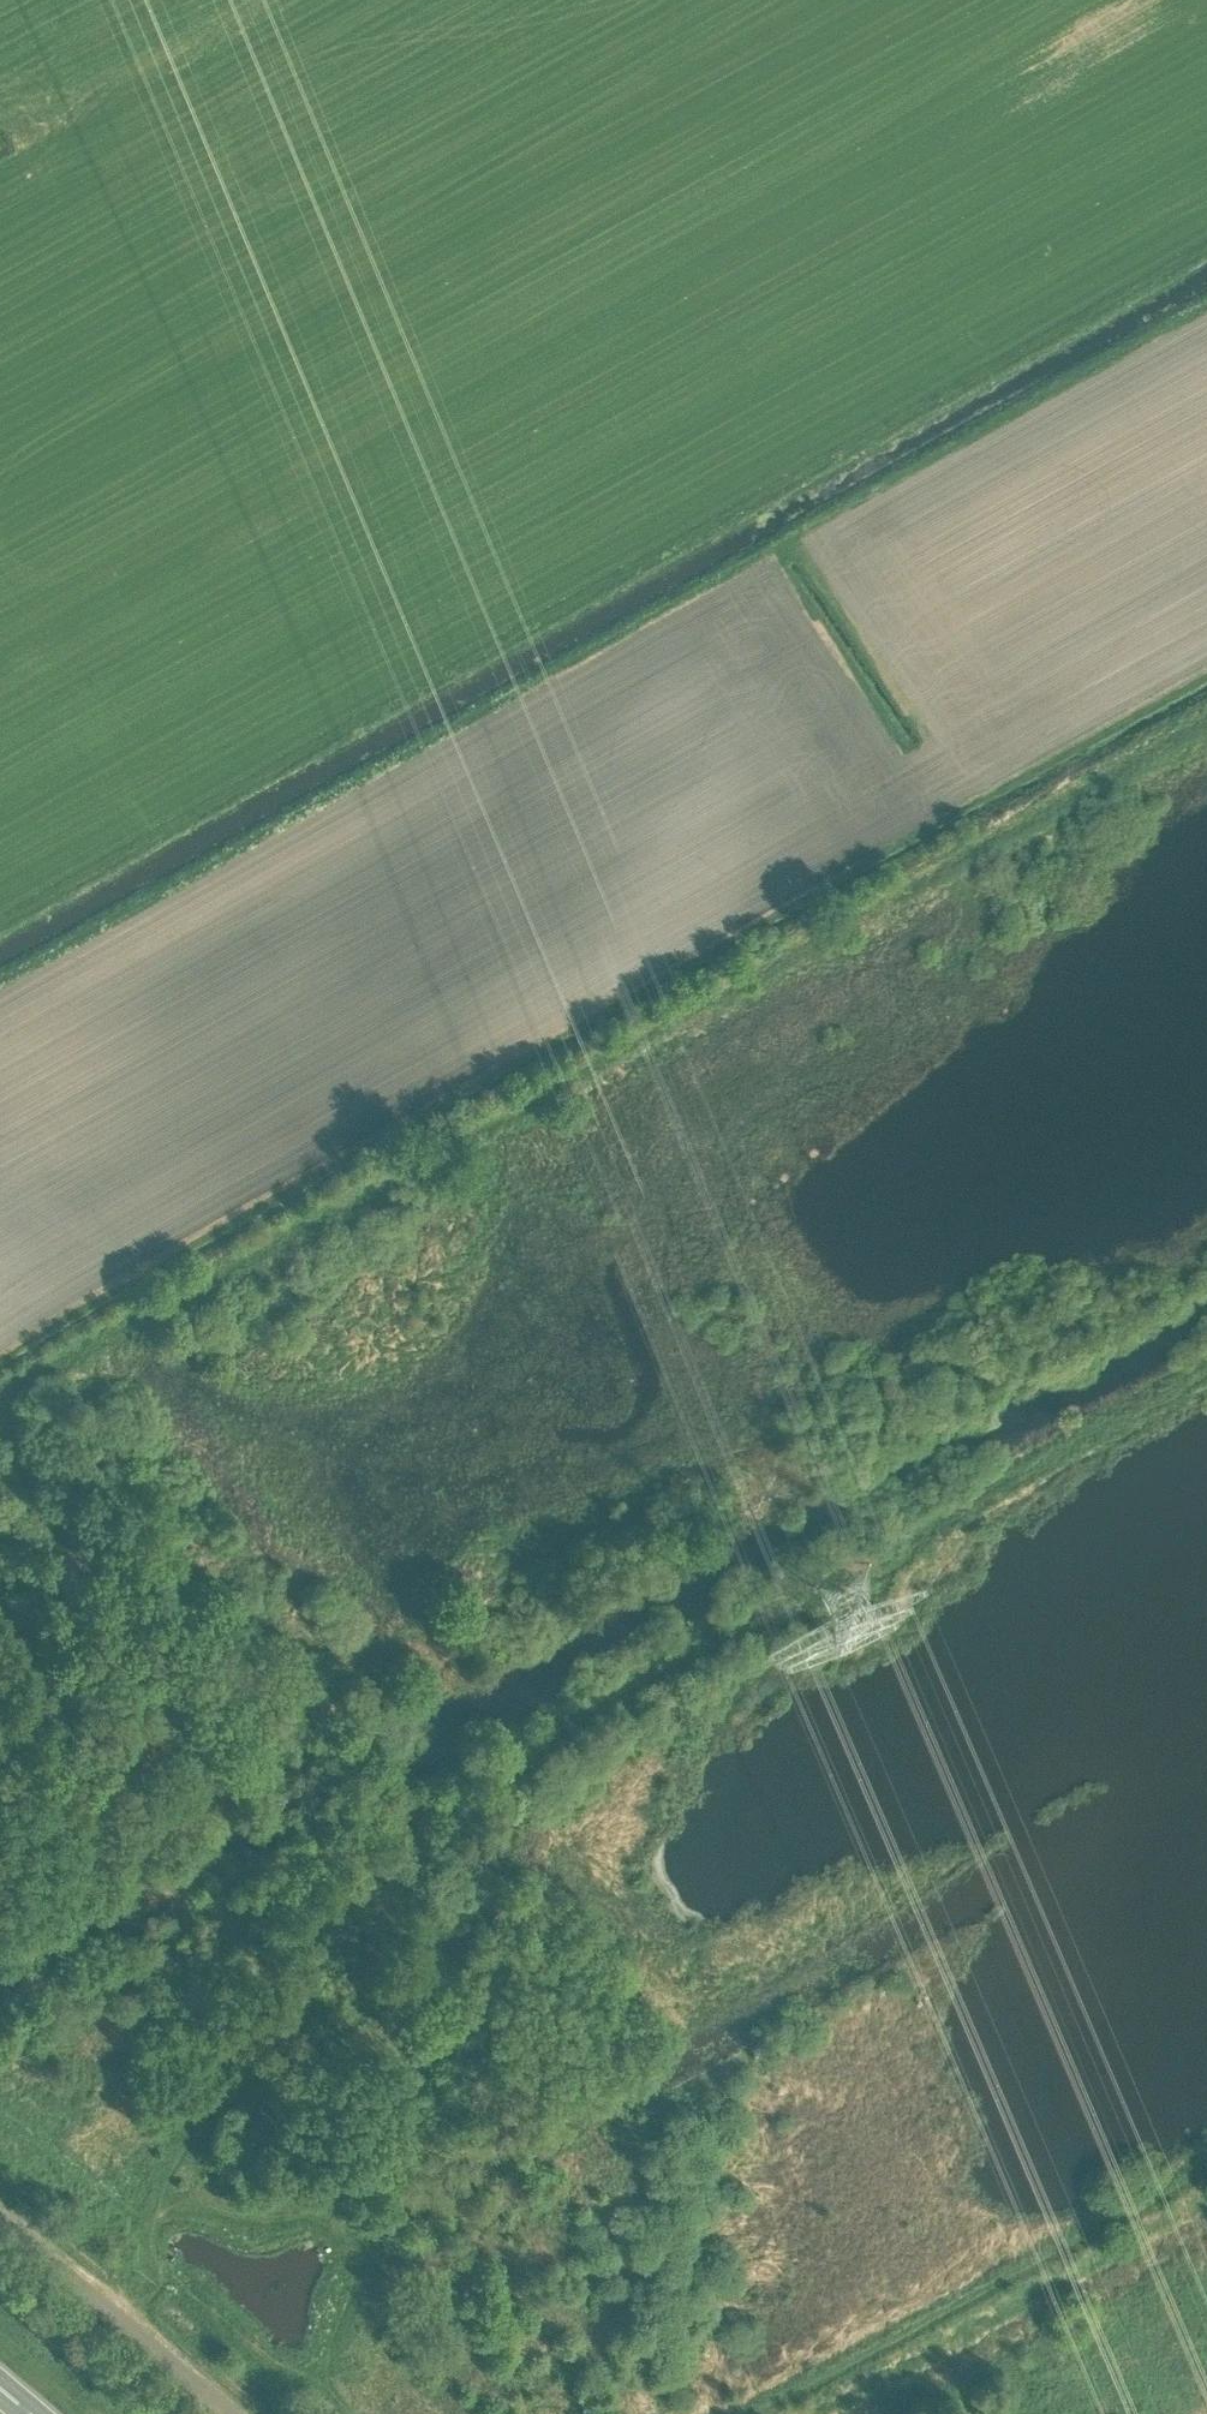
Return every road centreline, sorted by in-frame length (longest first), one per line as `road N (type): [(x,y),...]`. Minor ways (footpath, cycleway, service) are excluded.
road 1 (unclassified): [(225,2413),(0,2222)]

